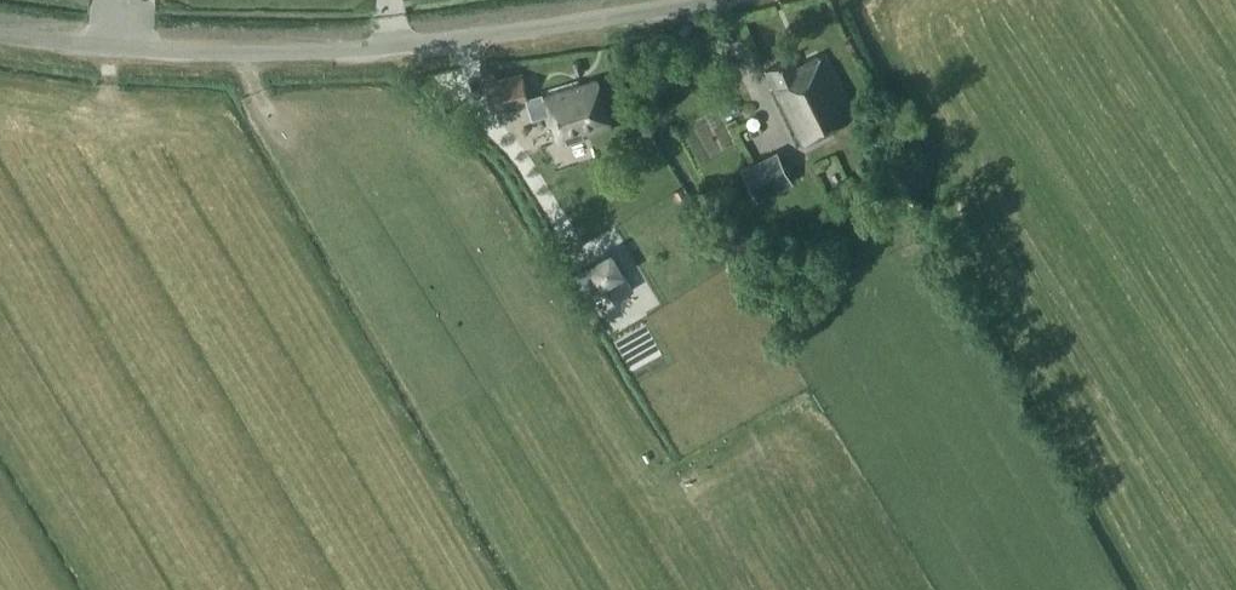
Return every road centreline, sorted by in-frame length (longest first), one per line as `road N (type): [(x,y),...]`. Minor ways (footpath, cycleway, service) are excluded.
road 1 (unclassified): [(0,36),(147,57),(360,61),(727,0)]

